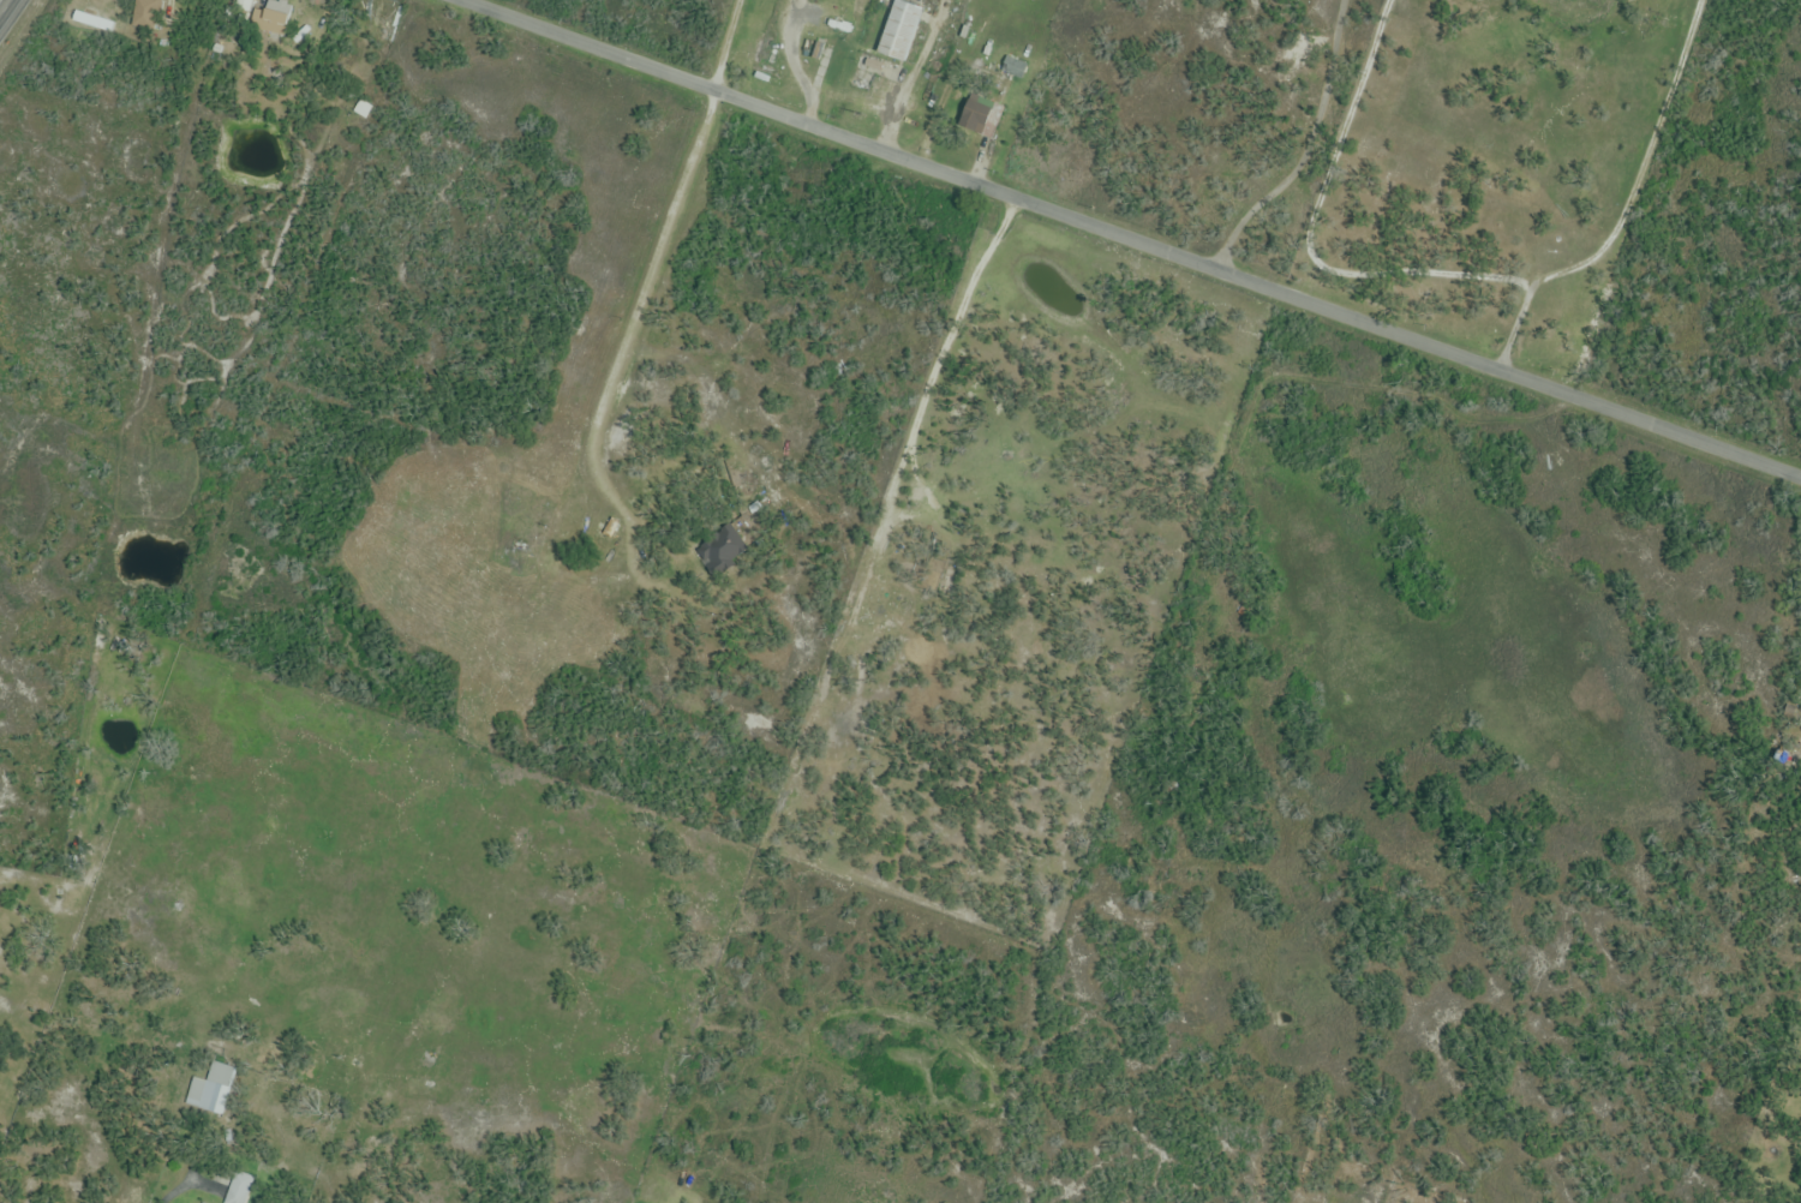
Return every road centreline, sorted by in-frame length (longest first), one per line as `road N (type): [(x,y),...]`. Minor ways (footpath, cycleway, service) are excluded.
road 1 (tertiary): [(1800,477),(465,0)]

